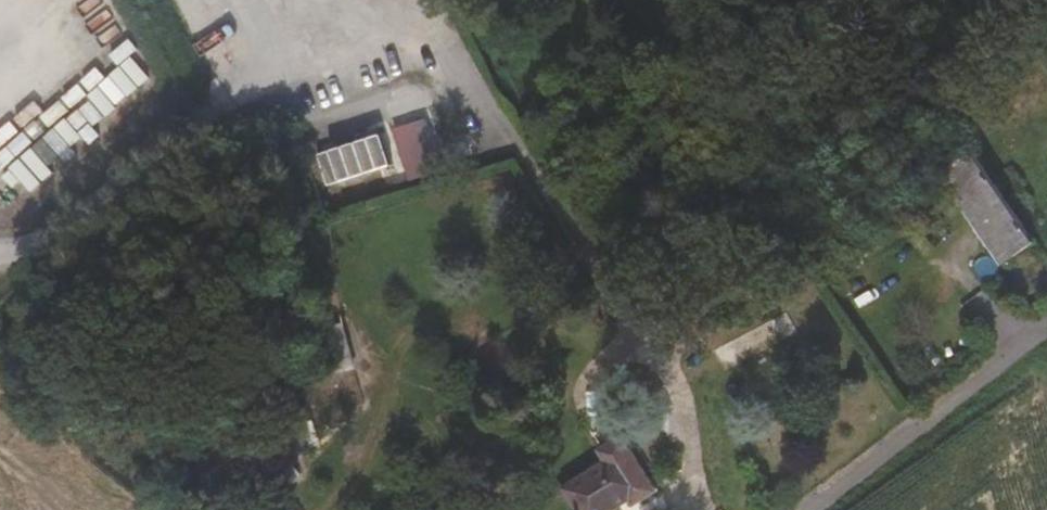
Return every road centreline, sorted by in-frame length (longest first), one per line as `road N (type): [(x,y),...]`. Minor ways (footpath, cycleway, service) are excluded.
road 1 (residential): [(812,509),(1046,323)]

